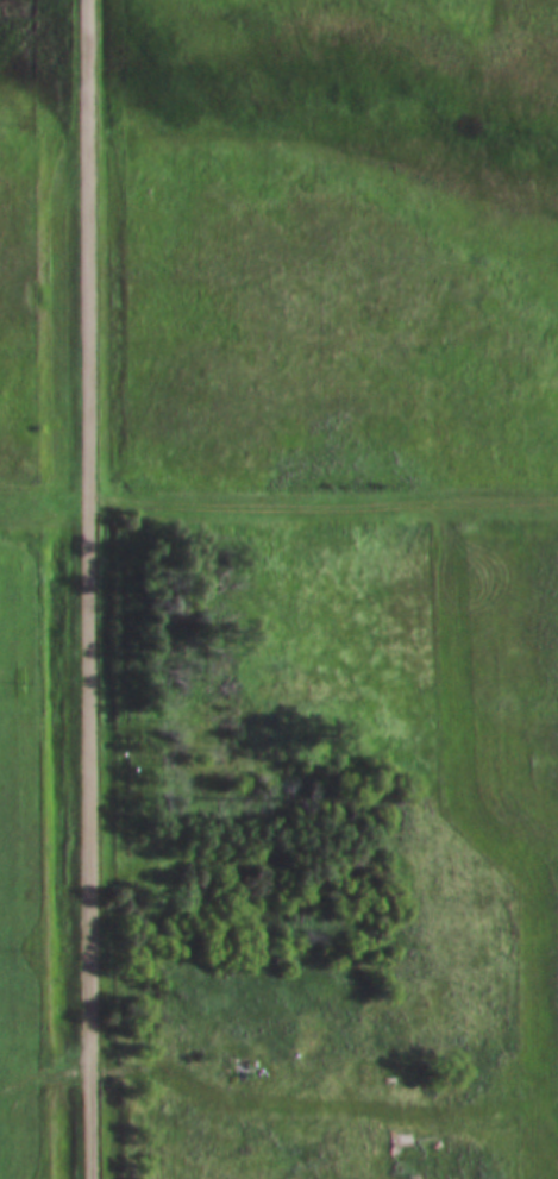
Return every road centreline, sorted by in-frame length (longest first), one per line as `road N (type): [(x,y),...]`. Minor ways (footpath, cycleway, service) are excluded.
road 1 (residential): [(88,1178),(86,0)]
road 2 (track): [(0,506),(557,499)]
road 3 (track): [(355,1059),(227,1059),(88,1073)]

